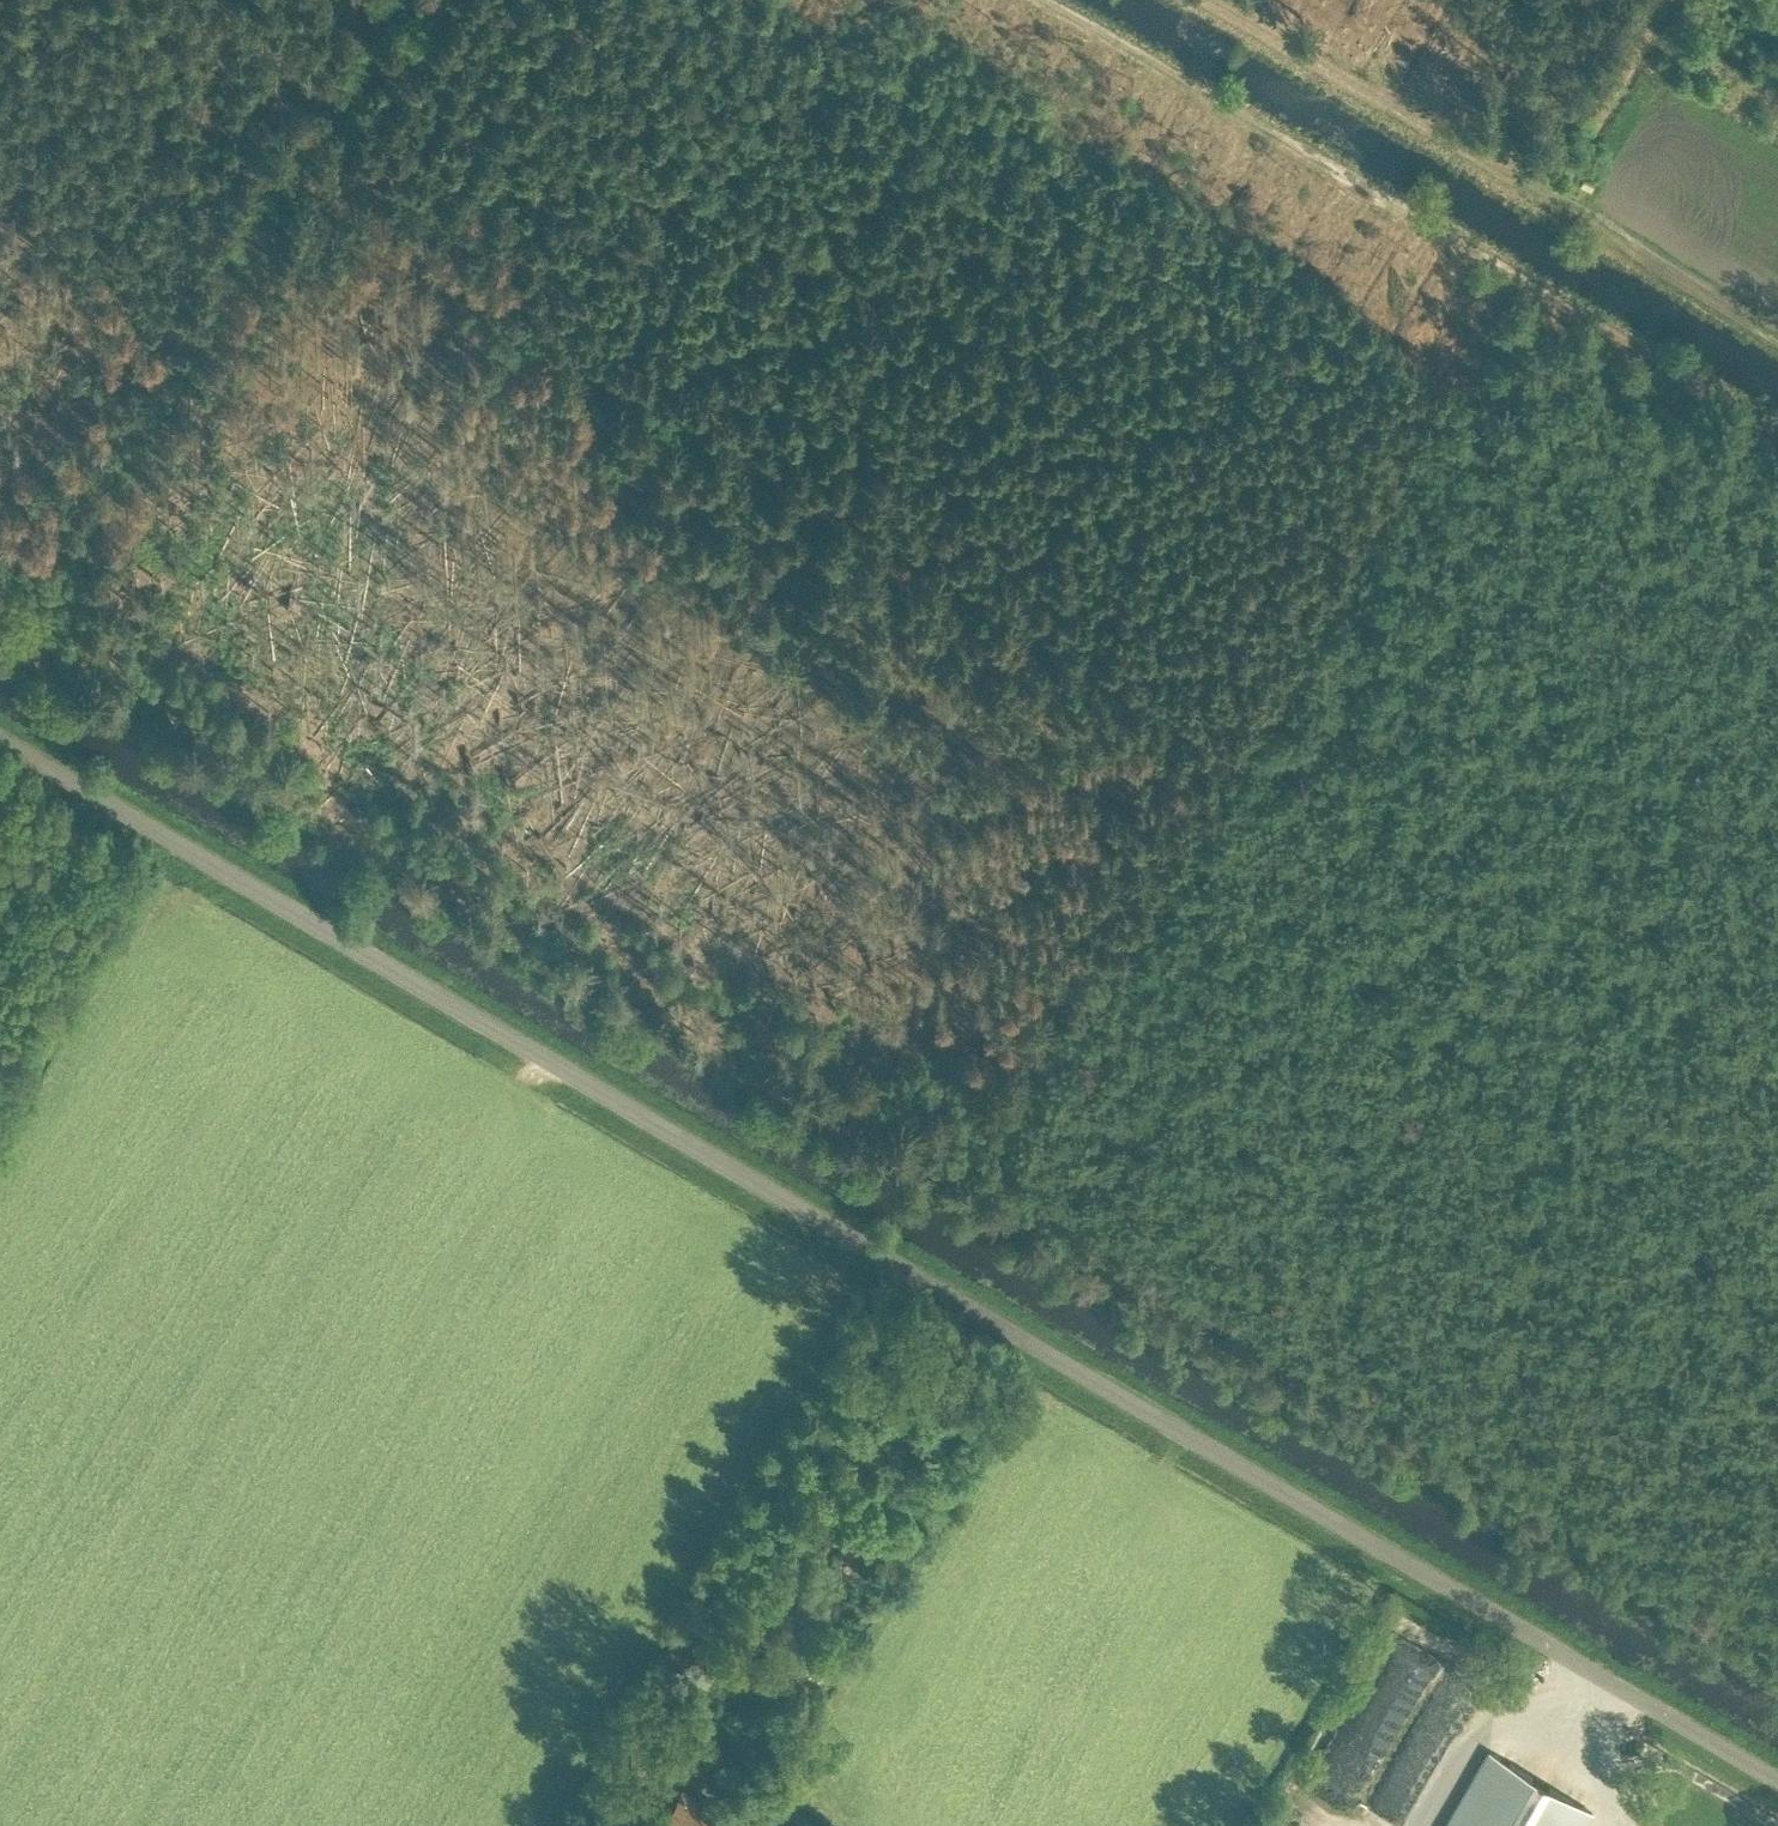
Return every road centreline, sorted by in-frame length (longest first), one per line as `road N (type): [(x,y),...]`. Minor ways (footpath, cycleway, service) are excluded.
road 1 (unclassified): [(1777,1779),(0,742)]
road 2 (track): [(1777,432),(1039,0)]
road 3 (track): [(1777,334),(1209,0)]
road 4 (track): [(929,1281),(658,1733)]

